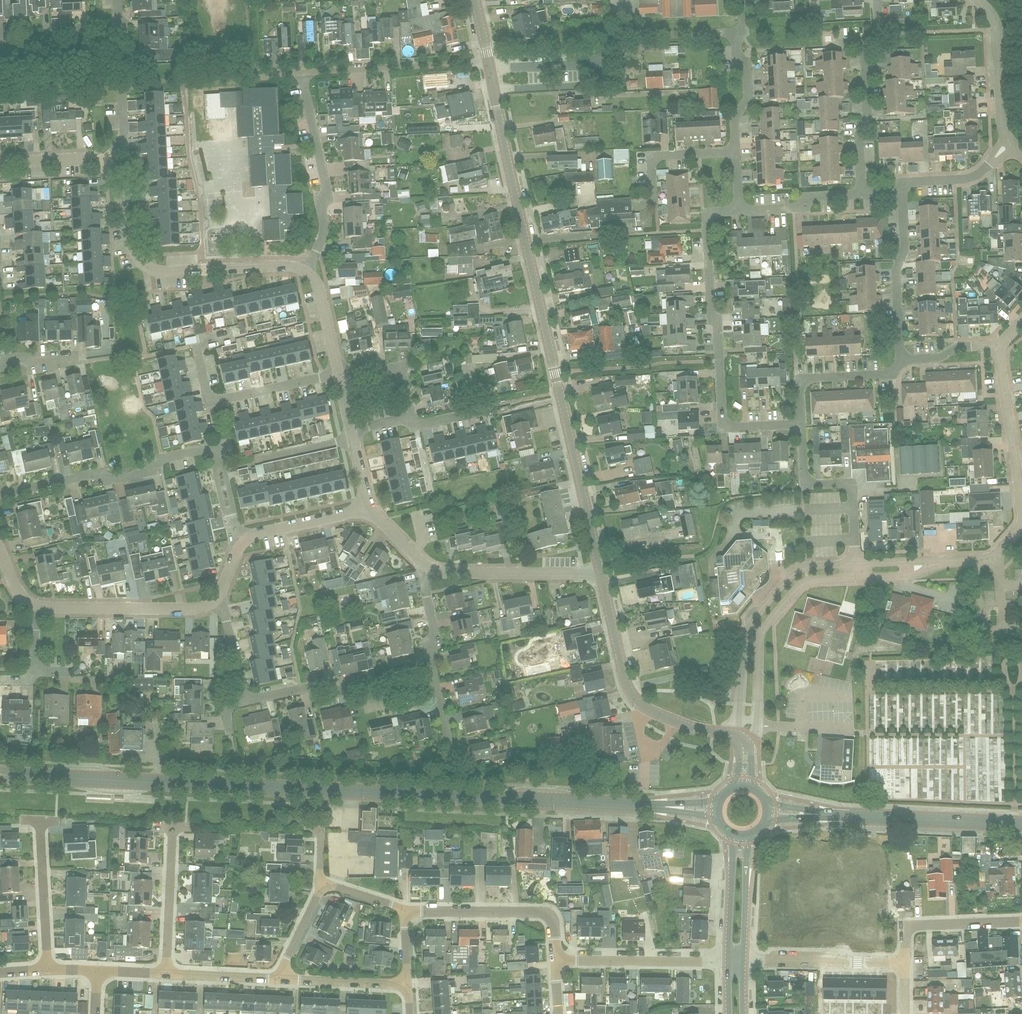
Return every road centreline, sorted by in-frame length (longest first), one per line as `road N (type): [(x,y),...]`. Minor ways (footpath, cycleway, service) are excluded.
road 1 (primary): [(718,809),(0,773)]
road 2 (unclassified): [(601,574),(495,89)]
road 3 (residential): [(238,547),(215,447),(162,459),(153,471),(109,480),(97,473),(0,495)]
road 4 (unclassified): [(801,425),(728,427),(722,420),(705,214),(739,211)]
road 5 (unclassified): [(306,271),(147,269),(111,169),(100,164)]
road 6 (primary): [(1021,824),(768,812)]
road 7 (residential): [(853,564),(799,569),(749,622),(739,740)]
road 8 (unclassified): [(739,740),(675,722),(635,700),(601,574)]
road 9 (residential): [(744,746),(755,734),(762,638),(773,616),(810,581),(854,578)]
road 10 (residential): [(306,271),(323,236),(328,195),(302,72)]
road 11 (residential): [(437,684),(372,697),(324,683),(244,700)]
road 12 (residential): [(863,195),(863,55),(875,31),(875,0)]
road 13 (residential): [(556,961),(553,921),(536,911),(405,910)]
road 14 (residential): [(336,373),(210,404),(197,347)]
road 15 (residential): [(853,564),(852,483),(804,484),(801,425)]
road 16 (residential): [(489,63),(302,72)]
road 17 (residential): [(220,594),(193,609),(37,607)]
road 18 (residential): [(601,574),(441,573),(421,563)]
road 19 (residential): [(728,963),(556,961)]
road 20 (residential): [(899,362),(901,192)]
road 21 (residential): [(903,963),(743,959)]
road 22 (residential): [(100,164),(123,138),(124,25),(116,25)]
road 23 (residential): [(801,425),(799,380),(888,378),(899,362)]
road 24 (residential): [(598,63),(615,37),(736,33)]
road 25 (residential): [(1010,143),(1002,131),(993,19),(977,0)]
road 26 (residential): [(47,969),(41,819)]
road 27 (residential): [(167,974),(172,825)]
road 28 (residential): [(903,963),(910,927),(1021,921)]
road 29 (residential): [(1021,490),(998,349)]
road 30 (residential): [(371,510),(262,533),(238,547)]
road 31 (residential): [(646,203),(652,154),(737,153)]
road 32 (residential): [(901,192),(901,183),(978,174),(1010,143)]
road 33 (residential): [(278,979),(408,985)]
road 34 (tertiary): [(733,835),(728,963)]
road 35 (residential): [(402,418),(412,416),(402,367),(336,373)]
road 36 (residential): [(495,89),(599,84),(598,63)]
road 37 (residential): [(739,211),(863,195)]
road 38 (residential): [(737,153),(734,118),(747,96),(736,33)]
road 39 (tertiary): [(743,959),(751,836)]
road 40 (residential): [(437,684),(421,563)]

